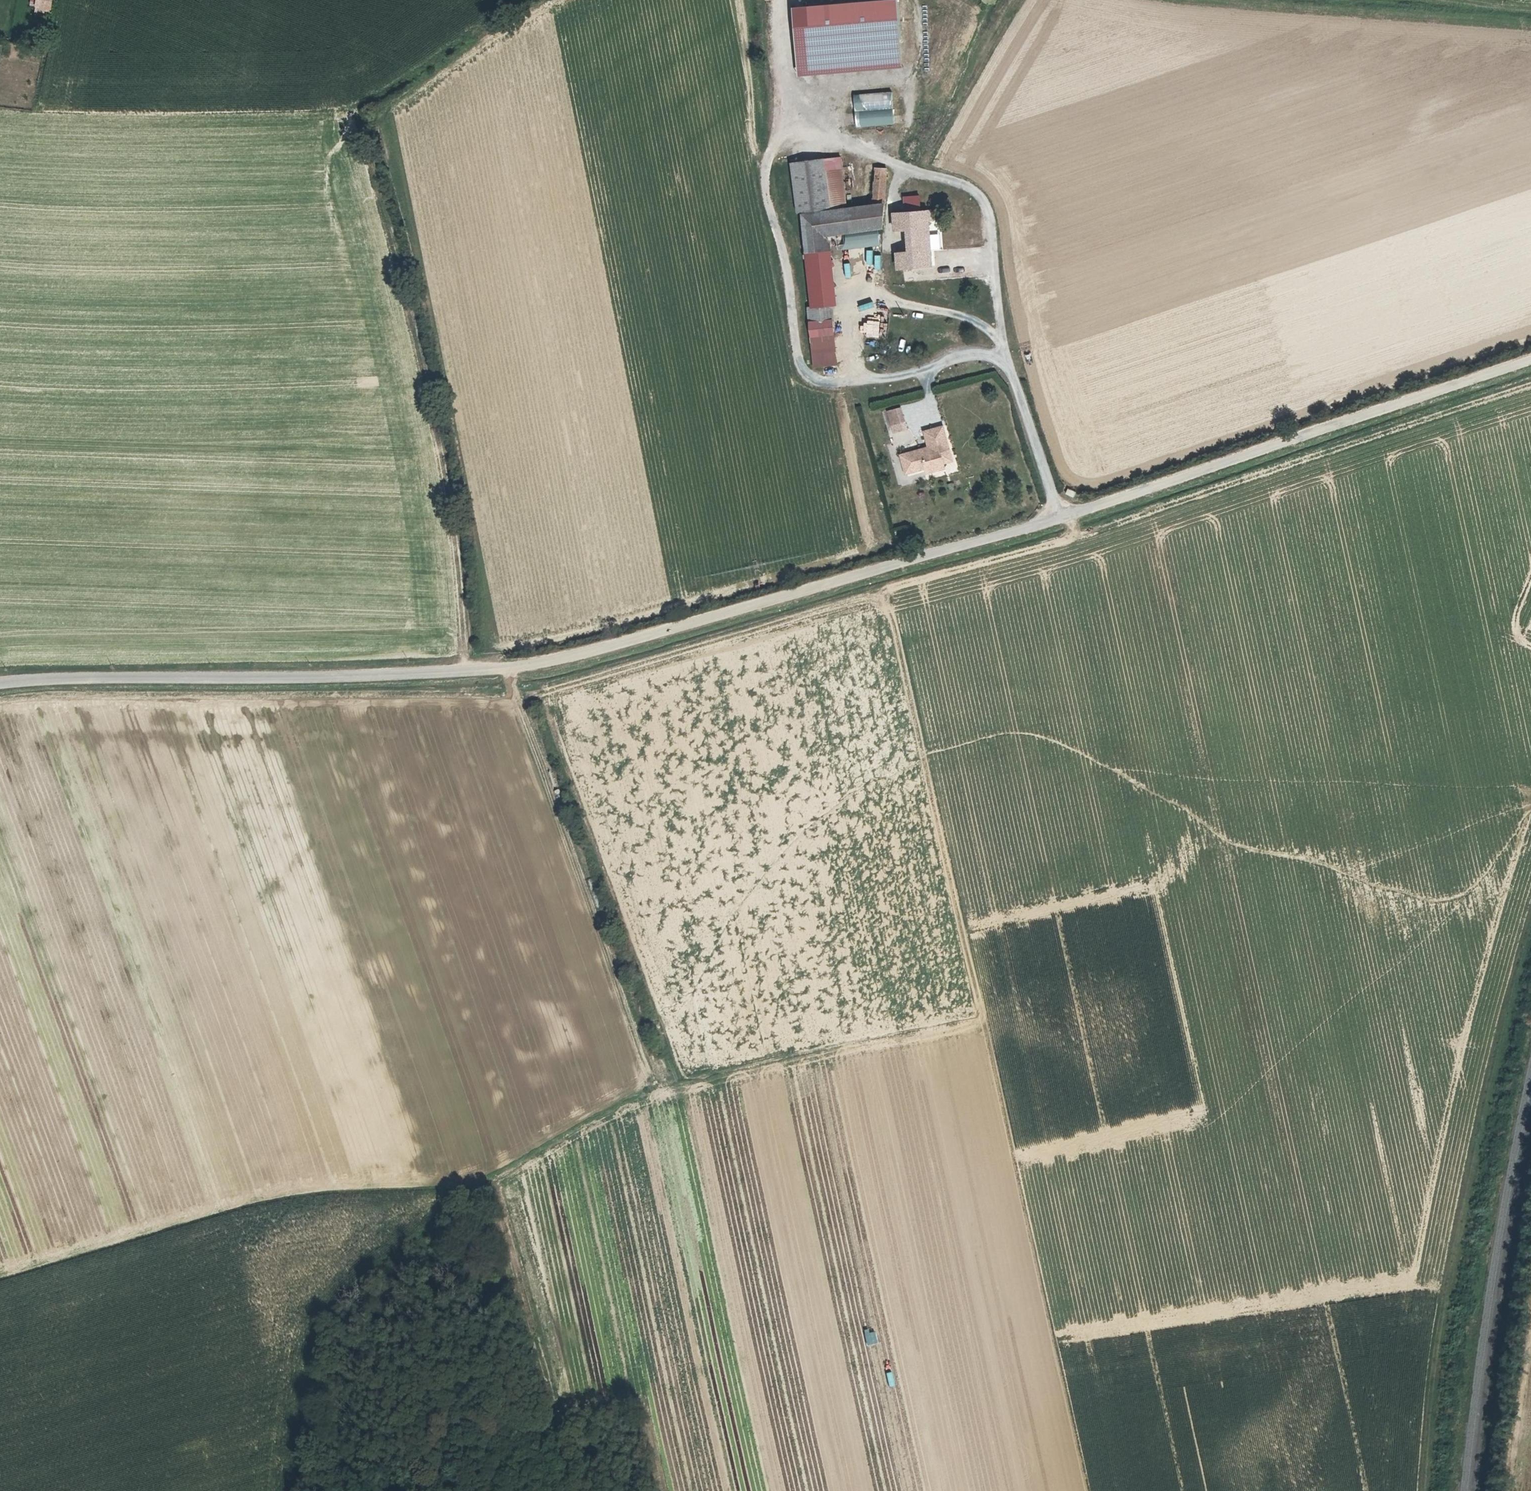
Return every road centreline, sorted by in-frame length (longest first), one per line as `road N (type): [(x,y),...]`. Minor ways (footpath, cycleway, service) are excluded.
road 1 (unclassified): [(1062,517),(527,665),(0,682)]
road 2 (unclassified): [(1530,360),(1062,517)]
road 3 (track): [(785,128),(767,152),(765,176),(809,377),(831,384),(1004,354)]
road 4 (unclassified): [(1062,517),(1004,354),(988,210),(977,189)]
road 5 (track): [(977,189),(785,128),(782,0)]

